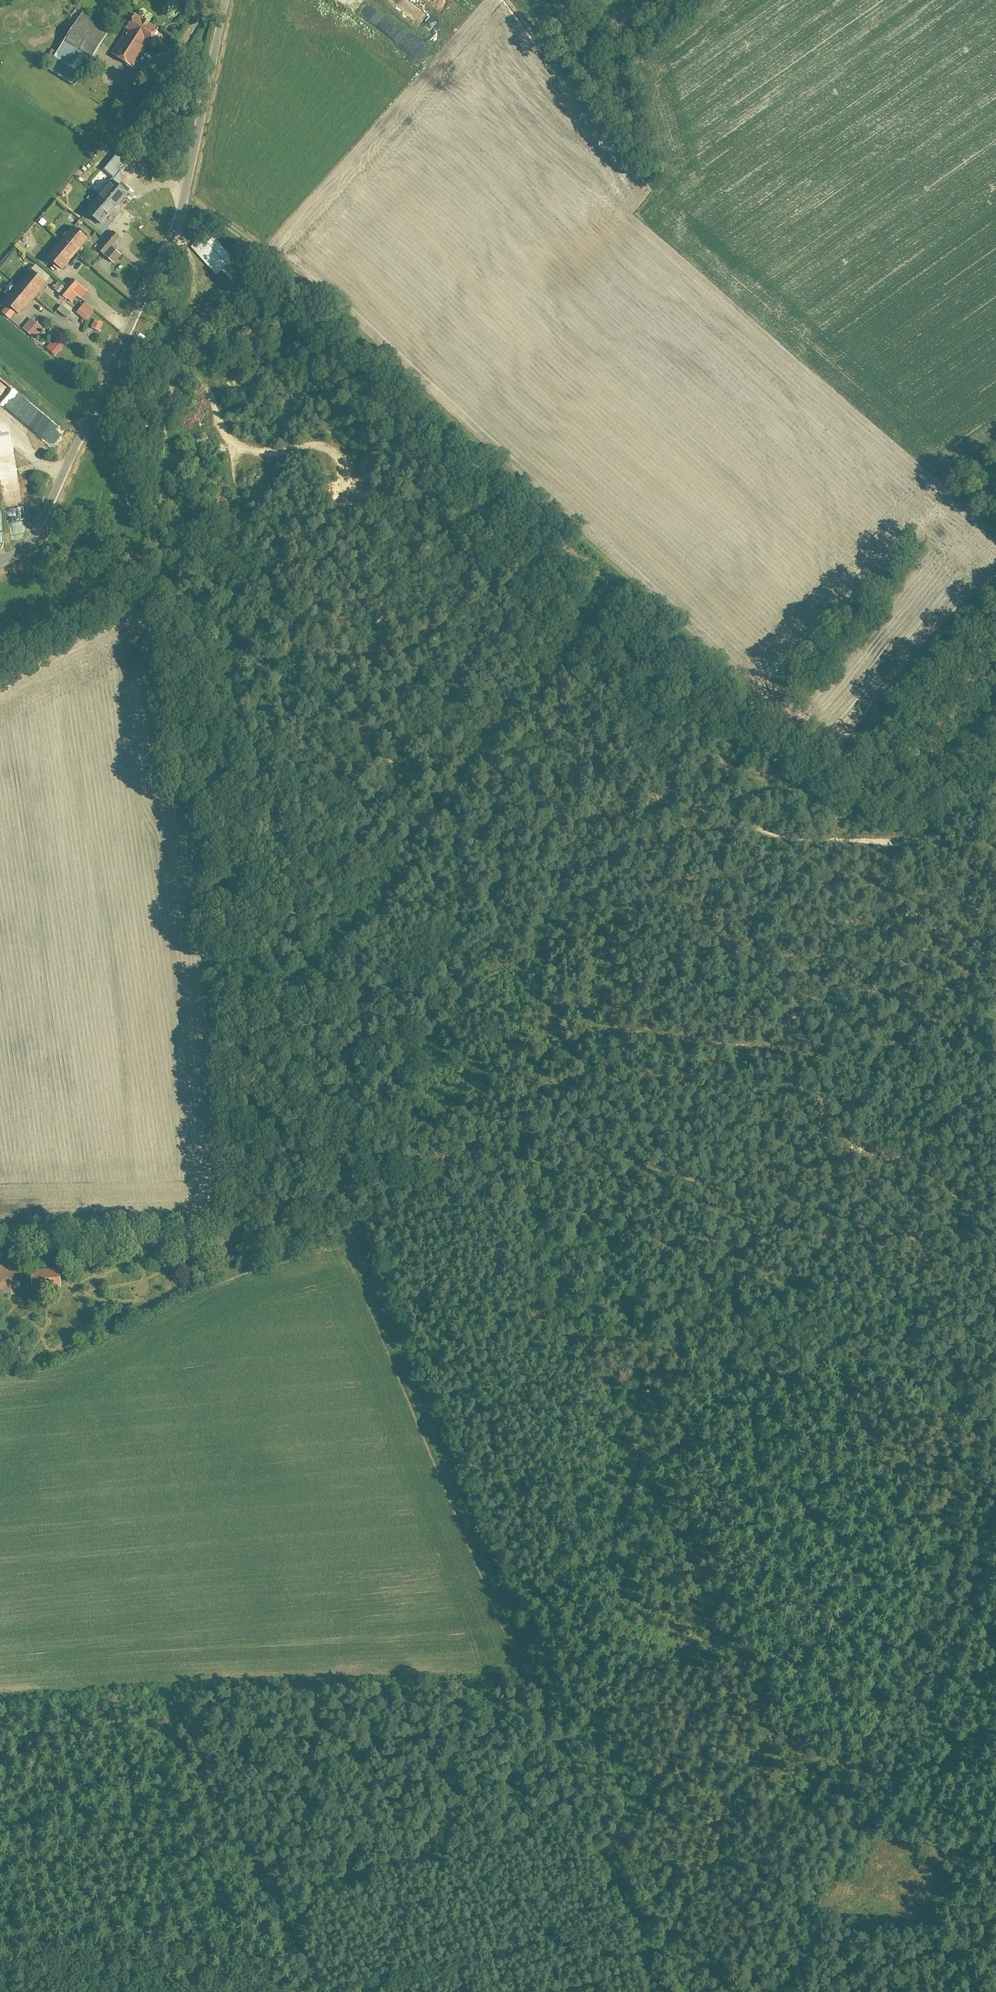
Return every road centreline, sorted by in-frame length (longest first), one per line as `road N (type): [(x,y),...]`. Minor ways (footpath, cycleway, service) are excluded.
road 1 (residential): [(0,561),(32,533),(159,264),(187,187),(226,0)]
road 2 (track): [(435,803),(634,869),(811,873),(995,767)]

